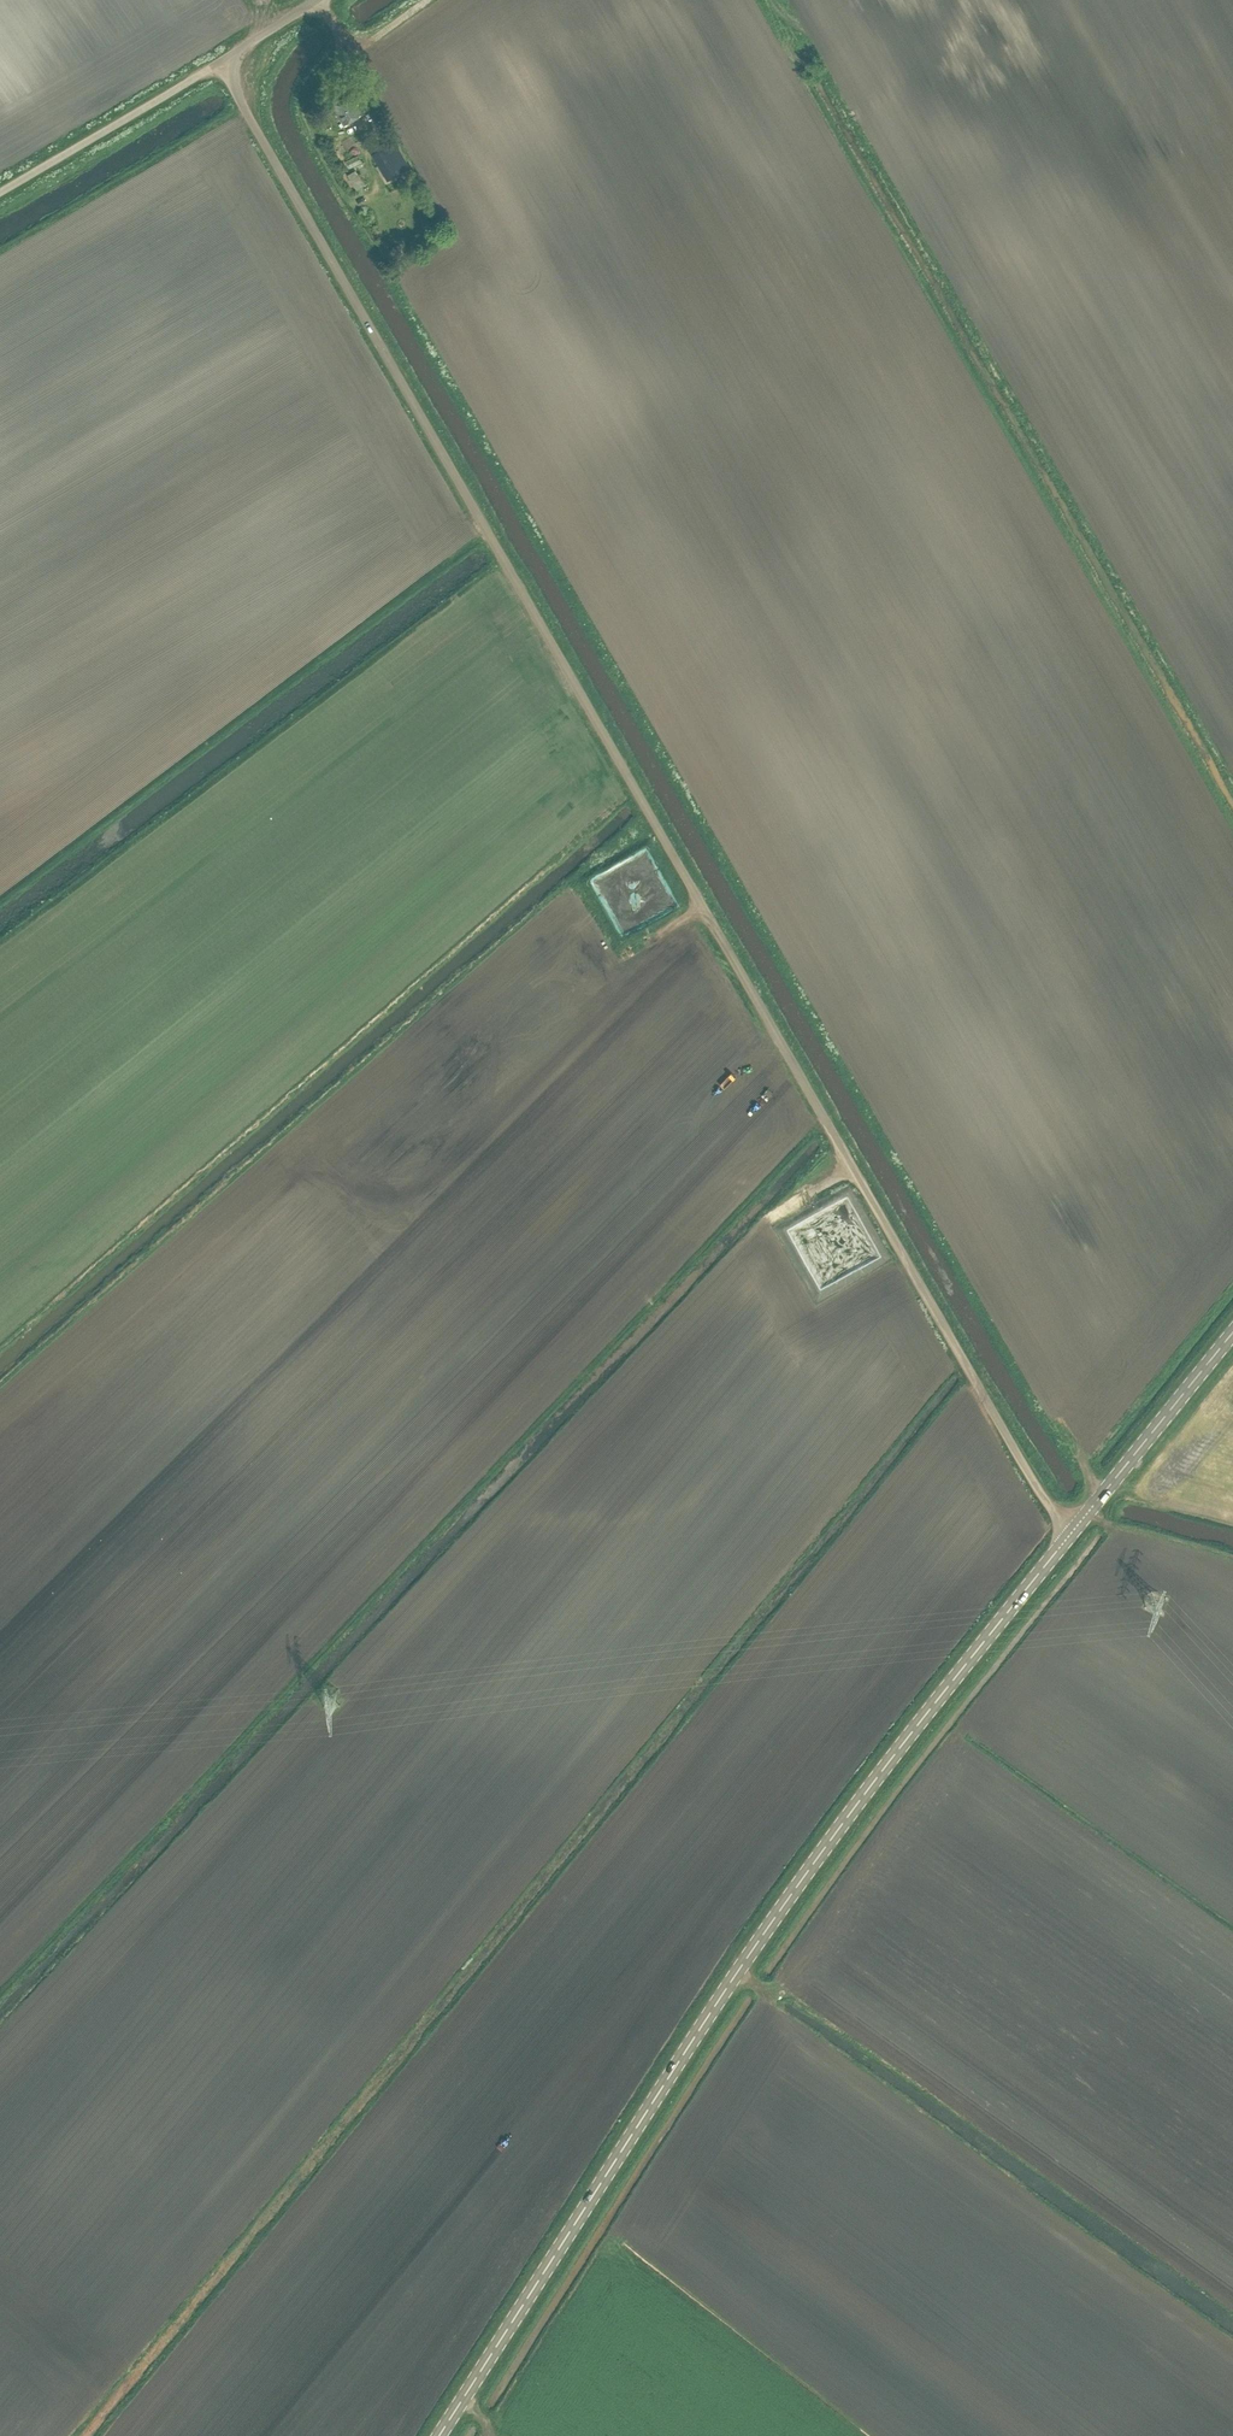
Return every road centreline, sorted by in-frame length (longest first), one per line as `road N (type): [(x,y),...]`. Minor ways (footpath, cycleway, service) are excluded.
road 1 (unclassified): [(1076,1527),(1056,1514),(1029,1473),(218,63)]
road 2 (secondary): [(439,2435),(815,1862),(1076,1527)]
road 3 (unclassified): [(0,191),(218,63)]
road 4 (secondary): [(1076,1527),(1232,1332)]

